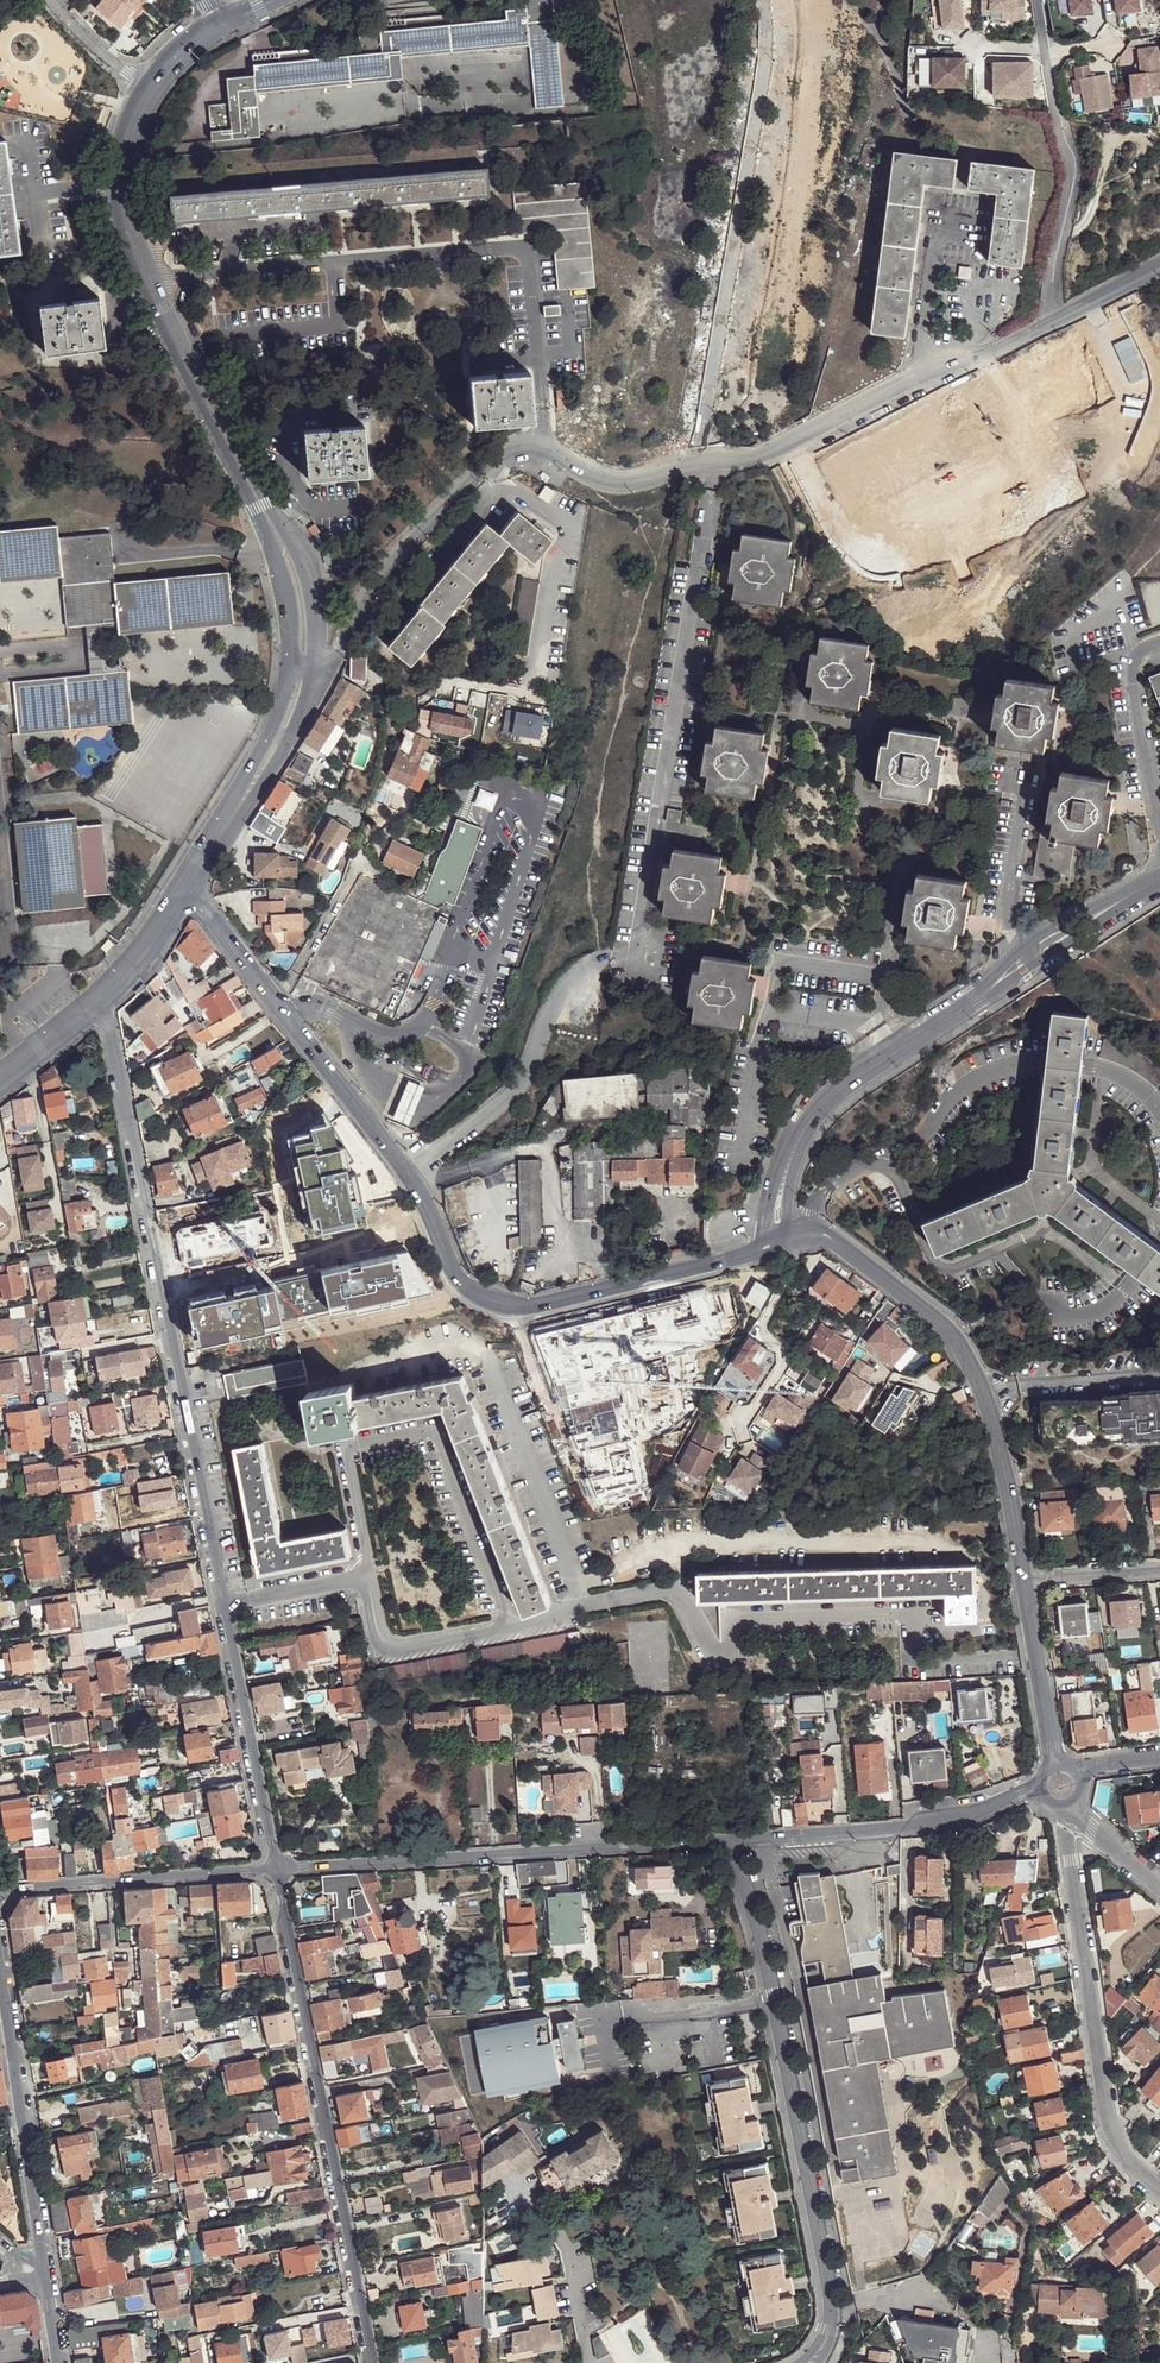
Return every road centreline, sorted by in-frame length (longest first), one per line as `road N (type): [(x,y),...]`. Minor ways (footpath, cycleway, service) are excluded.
road 1 (unclassified): [(1159,267),(982,359),(920,373),(759,455),(620,483),(589,474),(545,444),(506,448),(389,567),(333,660),(316,670)]
road 2 (residential): [(276,1871),(101,994)]
road 3 (tertiary): [(188,884),(406,1176),(455,1275),(476,1293),(534,1307),(764,1247)]
road 4 (tertiary): [(219,28),(147,91),(120,184),(126,227),(159,309),(285,550)]
road 5 (residential): [(811,2362),(828,2332),(831,2294),(737,1840)]
road 6 (residential): [(369,2357),(276,1871)]
road 7 (unclassified): [(737,1840),(276,1871)]
road 8 (residential): [(790,1240),(824,1236),(954,1333),(1008,1465),(1025,1583)]
road 9 (residential): [(764,0),(762,80),(700,441)]
road 10 (unclassified): [(1159,2190),(1118,2151),(1107,2117),(1062,1809)]
road 11 (tertiary): [(0,1956),(48,2273)]
road 12 (unclassified): [(1038,1788),(969,1820),(737,1840)]
road 13 (unclassified): [(276,1871),(0,1889)]
road 14 (tertiary): [(1152,883),(1055,927),(983,994)]
road 15 (tertiary): [(983,994),(1152,883)]
road 16 (tertiary): [(822,1104),(983,994)]
road 17 (residential): [(1025,1583),(1054,1764)]
road 18 (tertiary): [(822,1104),(782,1153),(764,1247)]
road 19 (tertiary): [(238,805),(286,744),(316,670)]
road 20 (tertiary): [(293,667),(274,732),(238,805)]
road 21 (tertiary): [(790,1240),(799,1154),(822,1104)]
road 22 (tertiary): [(188,884),(147,948),(101,994)]
road 23 (unclassified): [(1025,1583),(1159,1572)]
road 24 (tertiary): [(101,994),(0,1080)]
road 25 (tertiary): [(316,670),(306,582),(285,550)]

